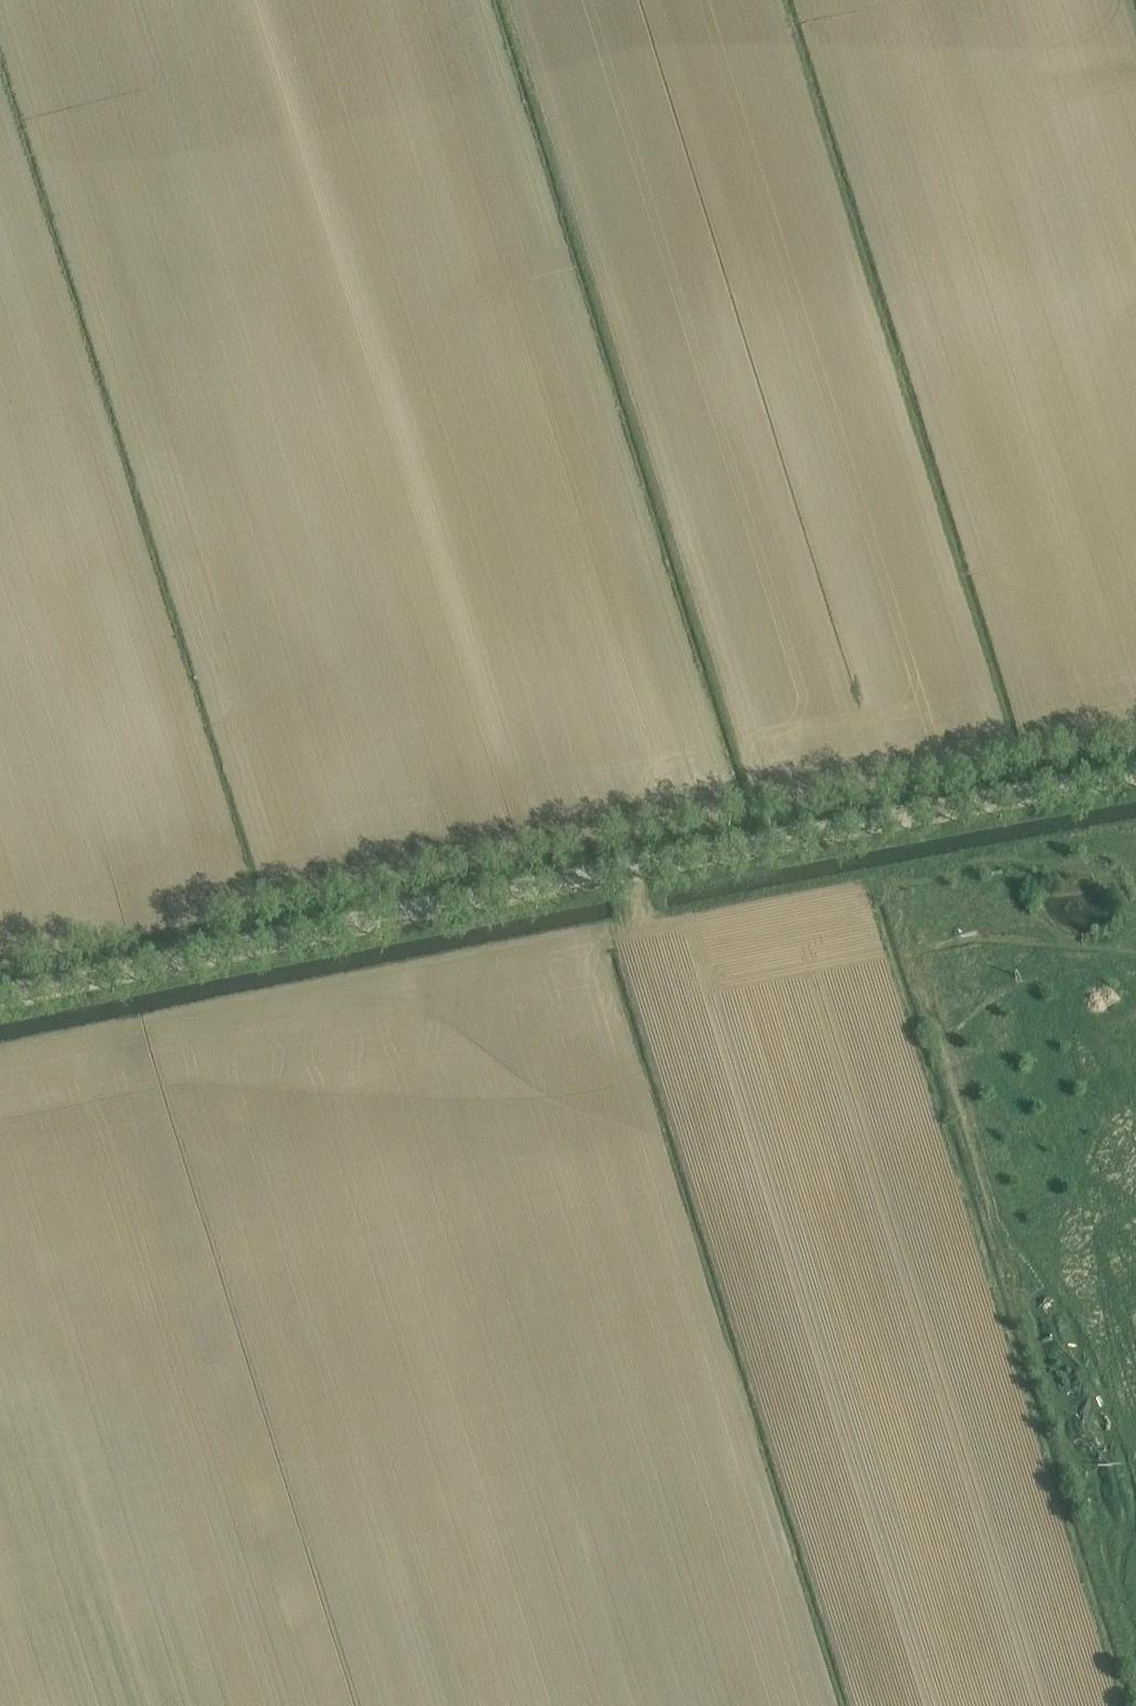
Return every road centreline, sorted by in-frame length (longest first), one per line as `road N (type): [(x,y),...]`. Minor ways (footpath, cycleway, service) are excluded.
road 1 (unclassified): [(0,996),(1135,771)]

